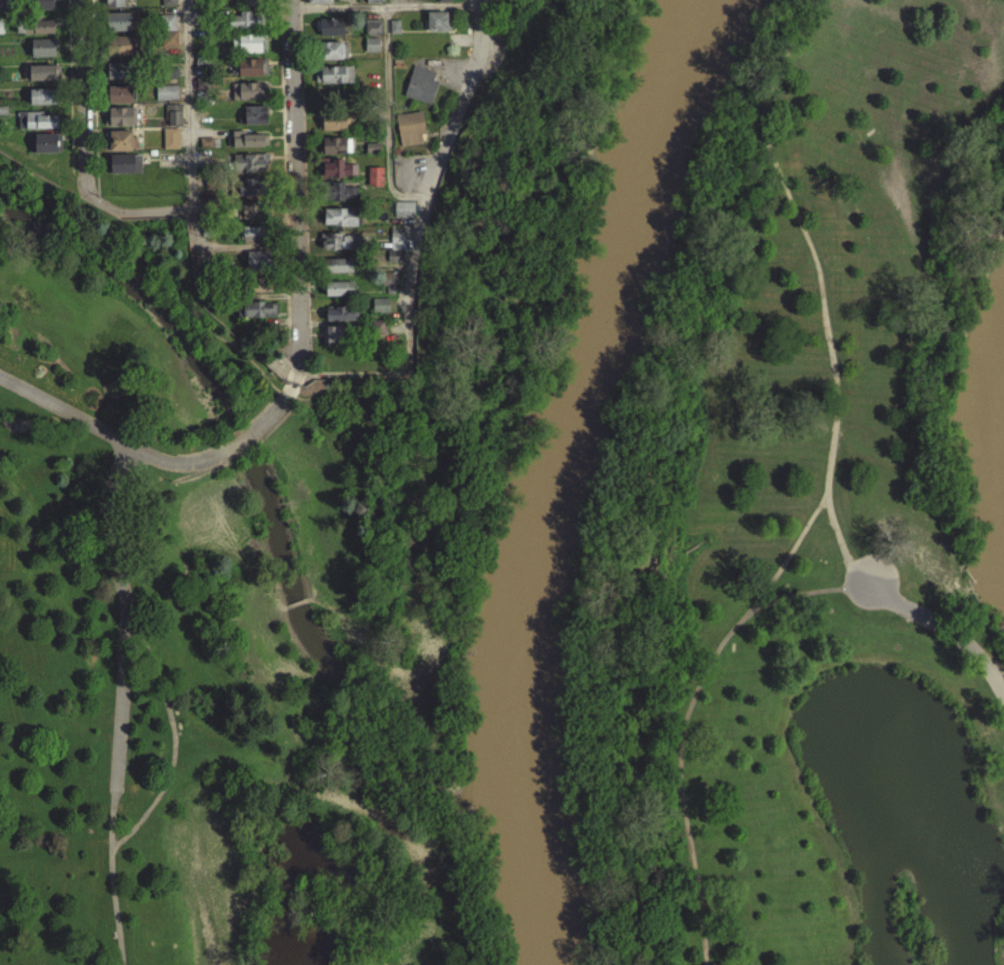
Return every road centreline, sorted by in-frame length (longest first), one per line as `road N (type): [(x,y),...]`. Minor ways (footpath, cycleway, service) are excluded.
road 1 (residential): [(294,377),(290,0)]
road 2 (residential): [(406,365),(415,245),(431,179),(477,63),(478,0)]
road 3 (residential): [(83,188),(78,0)]

